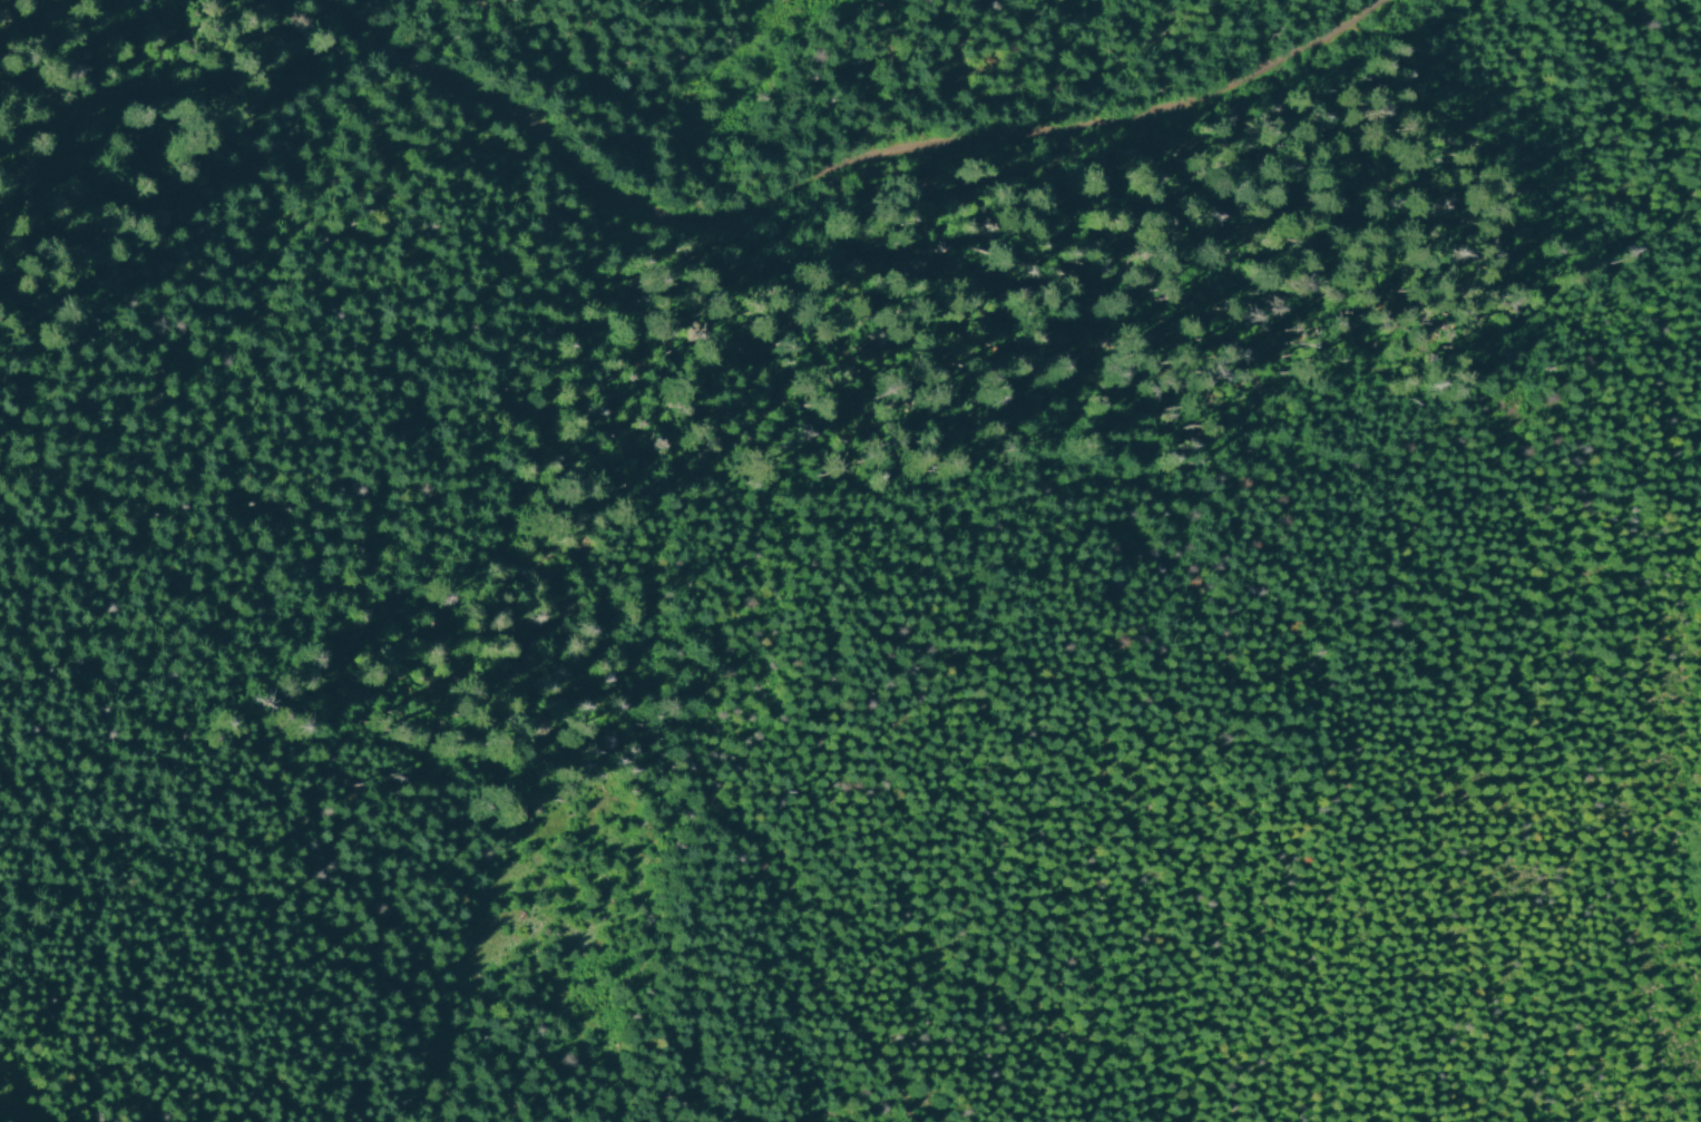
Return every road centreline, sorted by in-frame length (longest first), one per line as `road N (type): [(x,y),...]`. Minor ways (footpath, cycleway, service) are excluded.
road 1 (residential): [(1384,0),(1186,118),(1146,131),(981,137),(710,209),(615,204),(586,189),(466,94),(353,36),(310,0)]

